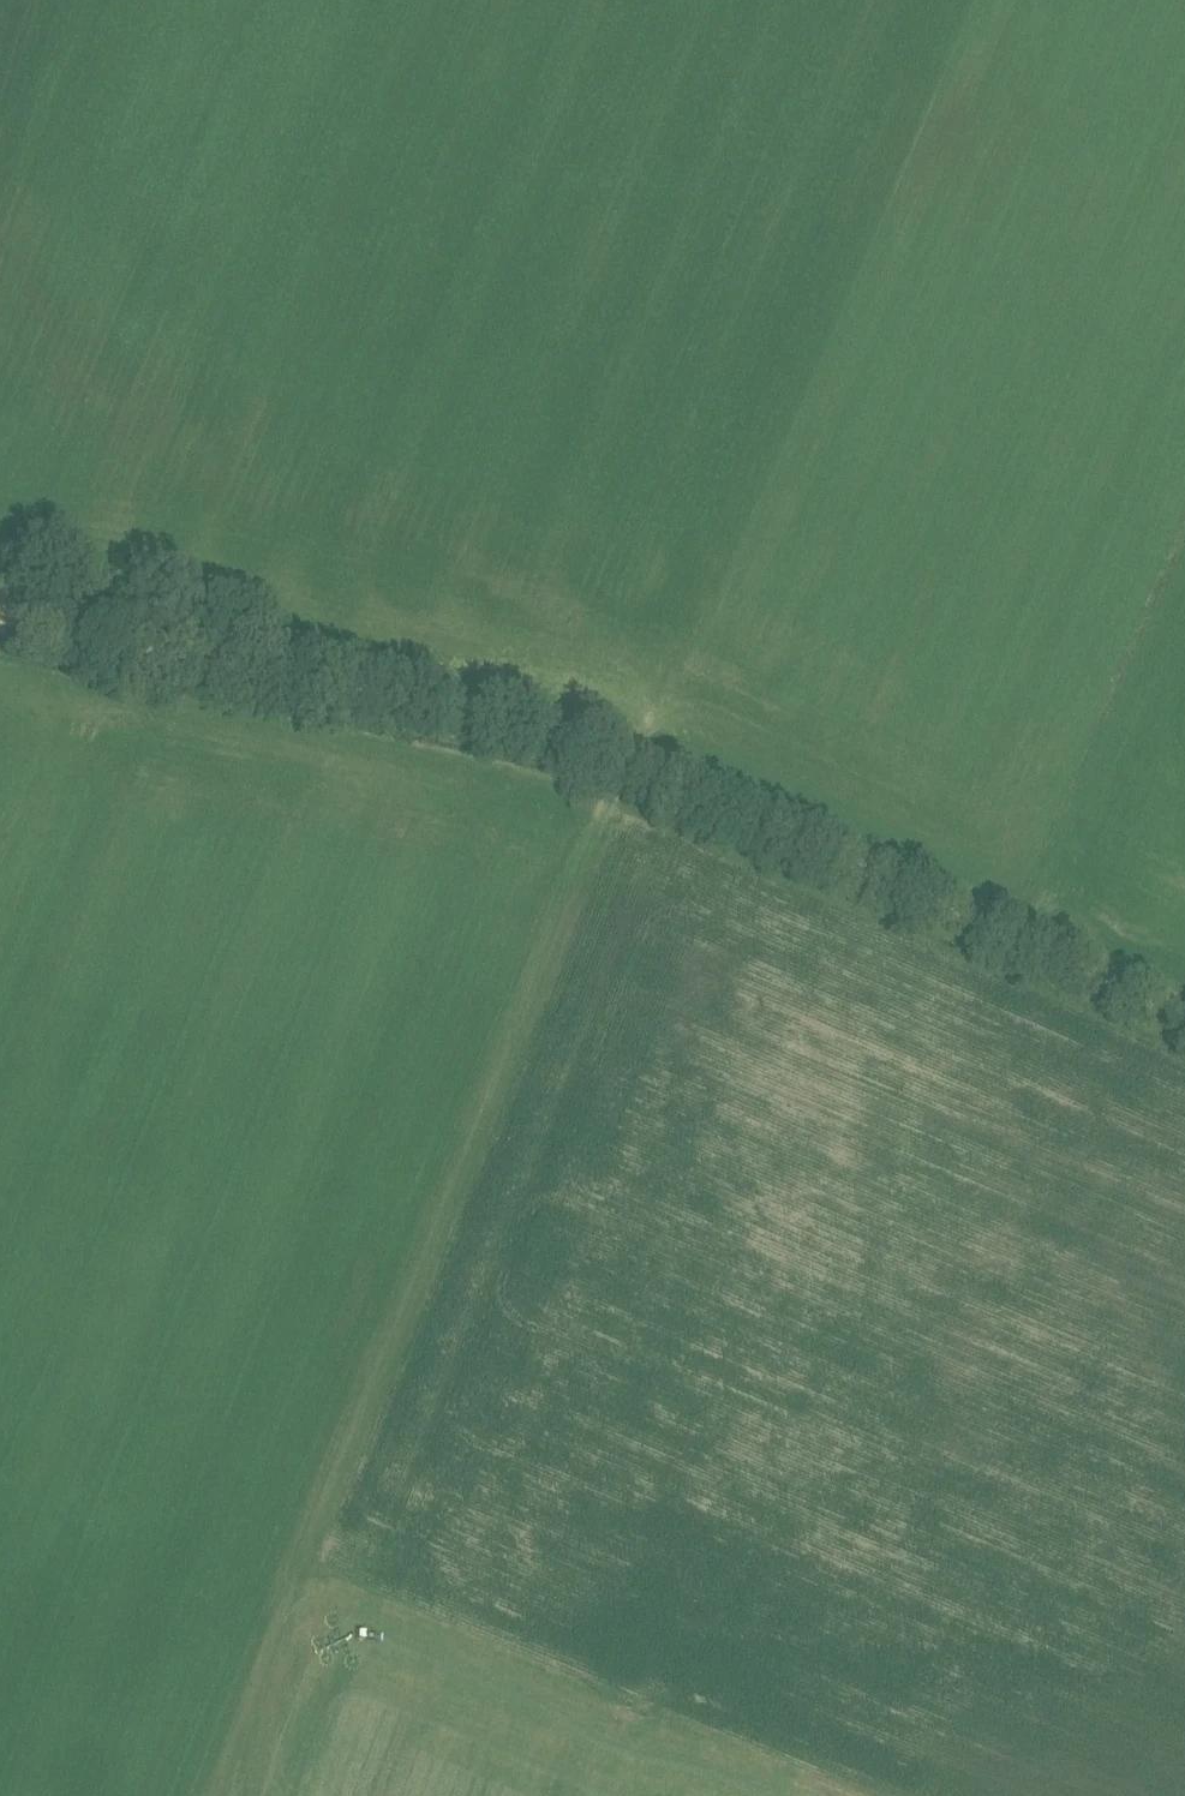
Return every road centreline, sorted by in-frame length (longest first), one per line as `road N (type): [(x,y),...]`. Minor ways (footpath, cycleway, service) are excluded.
road 1 (track): [(0,620),(545,729),(1184,1012)]

